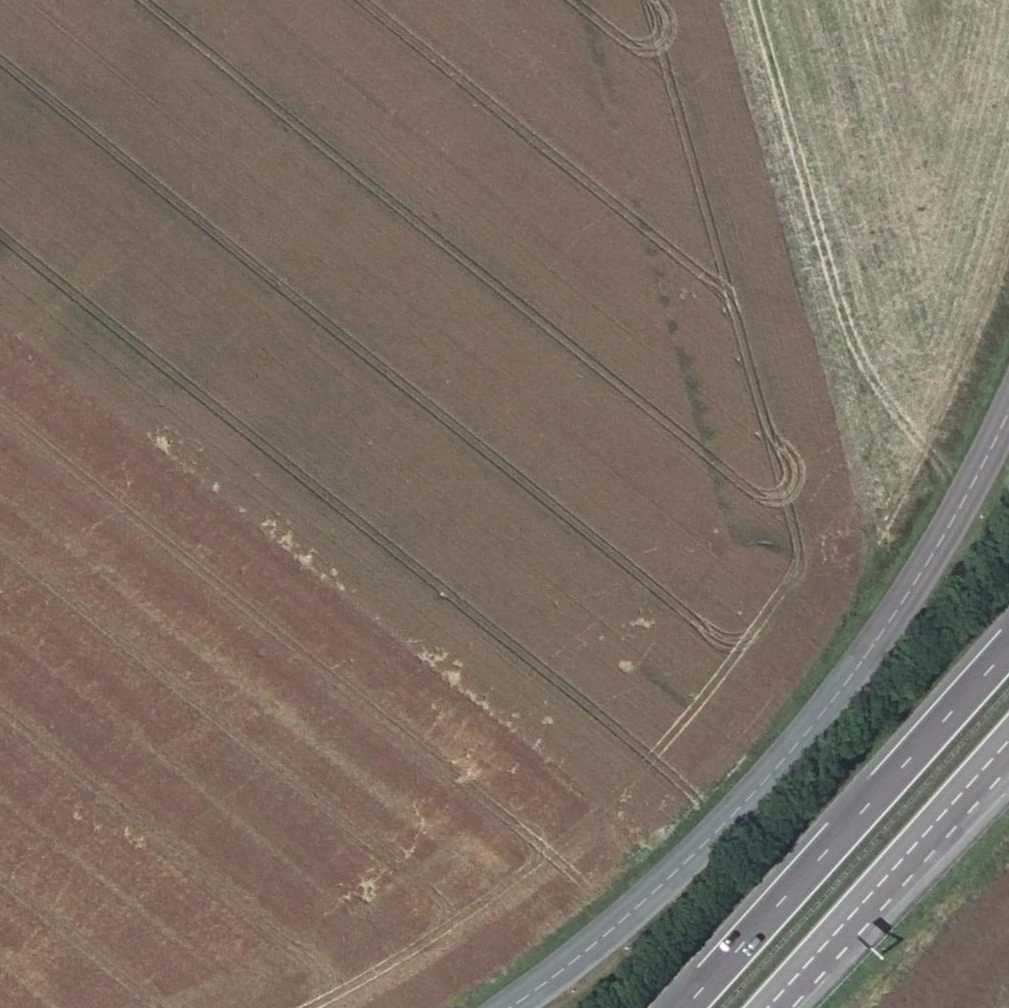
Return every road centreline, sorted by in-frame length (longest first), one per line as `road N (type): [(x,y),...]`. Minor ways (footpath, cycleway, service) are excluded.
road 1 (tertiary): [(500,1007),(630,905),(863,663),(1008,411)]
road 2 (motorway): [(1008,650),(685,1007)]
road 3 (motorway): [(769,1007),(1008,742)]

